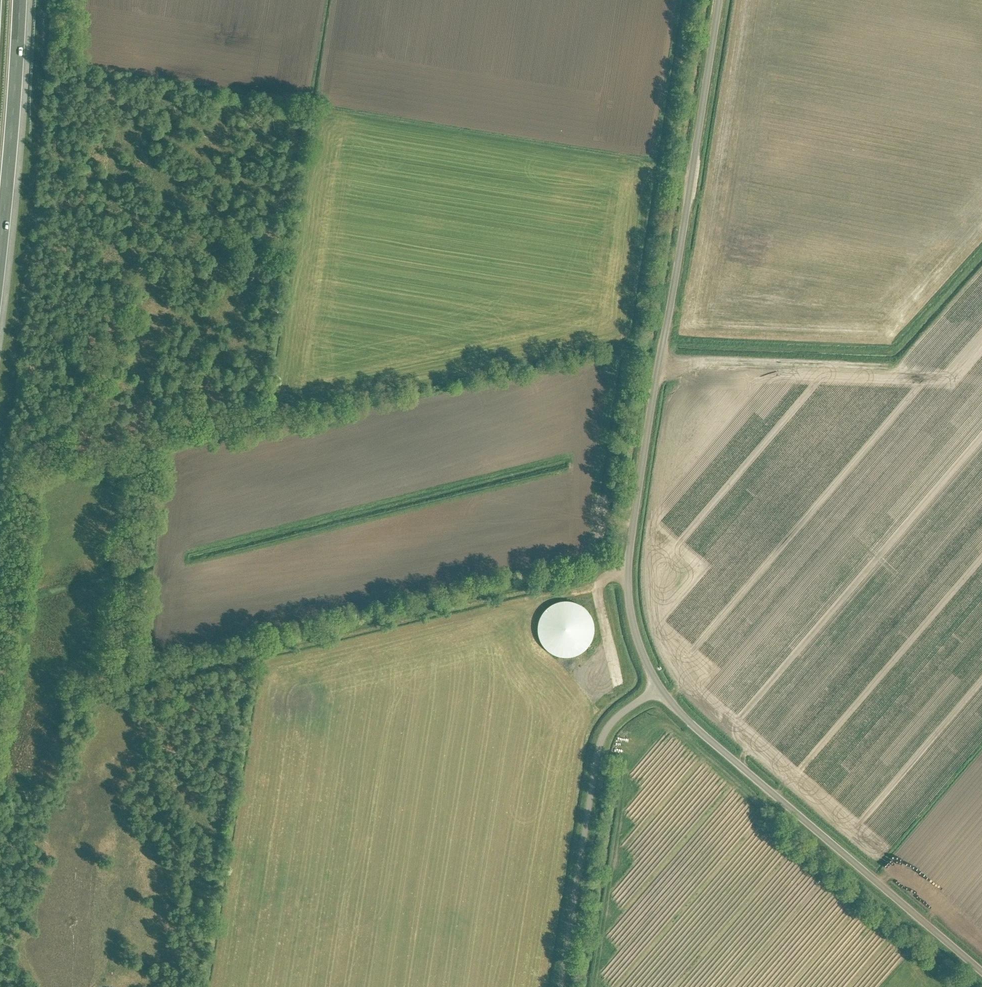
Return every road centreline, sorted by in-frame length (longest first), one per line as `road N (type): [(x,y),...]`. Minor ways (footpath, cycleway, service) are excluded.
road 1 (unclassified): [(659,686),(633,627),(628,569),(719,0)]
road 2 (unclassified): [(981,971),(699,730),(659,686)]
road 3 (unclassified): [(561,986),(599,748),(615,718),(659,686)]
road 4 (motorway): [(0,246),(20,0)]

